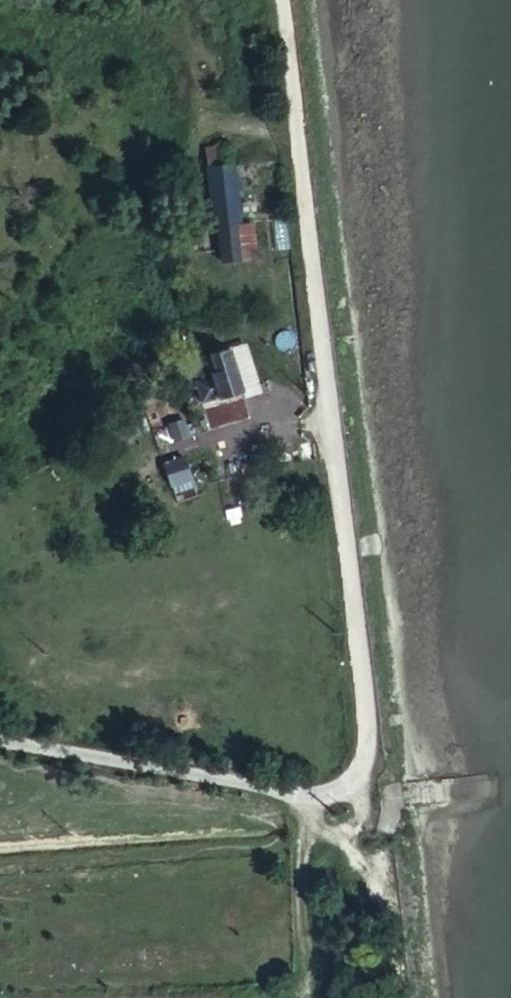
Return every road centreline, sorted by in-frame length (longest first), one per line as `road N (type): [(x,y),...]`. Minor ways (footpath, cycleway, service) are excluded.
road 1 (track): [(280,0),(381,751),(357,803),(308,802),(309,997)]
road 2 (unclassified): [(0,742),(308,802)]

